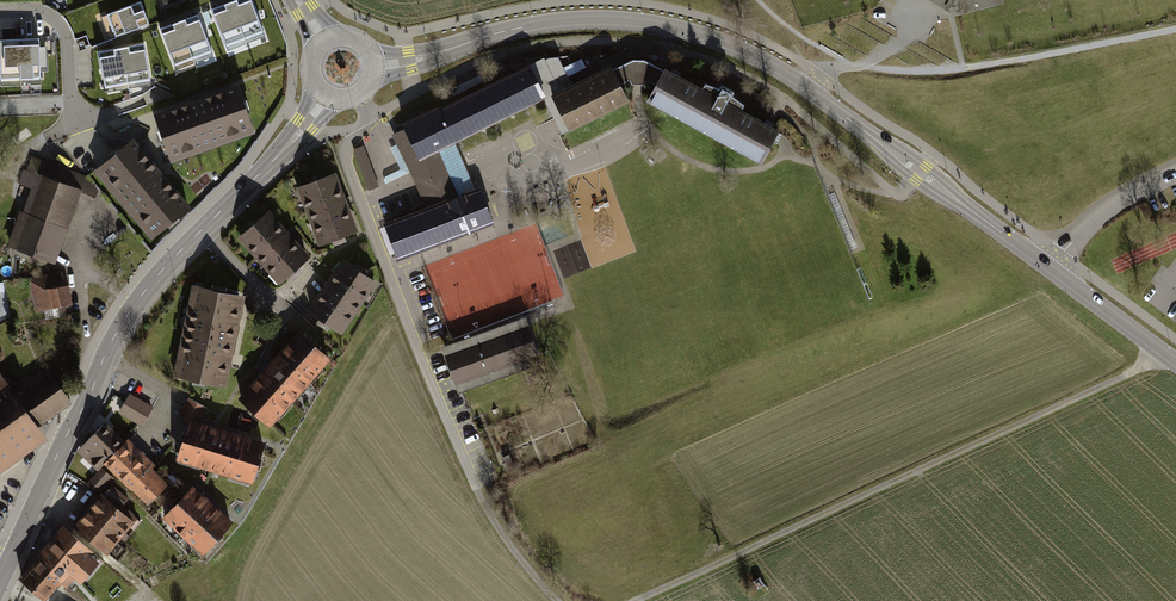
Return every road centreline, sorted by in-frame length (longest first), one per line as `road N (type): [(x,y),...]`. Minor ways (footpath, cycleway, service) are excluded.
road 1 (tertiary): [(374,66),(579,20),(690,32),(810,88),(1050,268)]
road 2 (track): [(636,600),(1143,366),(1159,350)]
road 3 (tertiary): [(326,96),(136,302),(9,563)]
road 4 (residential): [(0,12),(53,21),(66,38),(72,101),(89,115)]
road 5 (unclassified): [(1050,268),(1094,222),(1175,173)]
road 6 (tertiary): [(1050,268),(1175,362)]
road 7 (track): [(481,491),(503,536),(563,600)]

